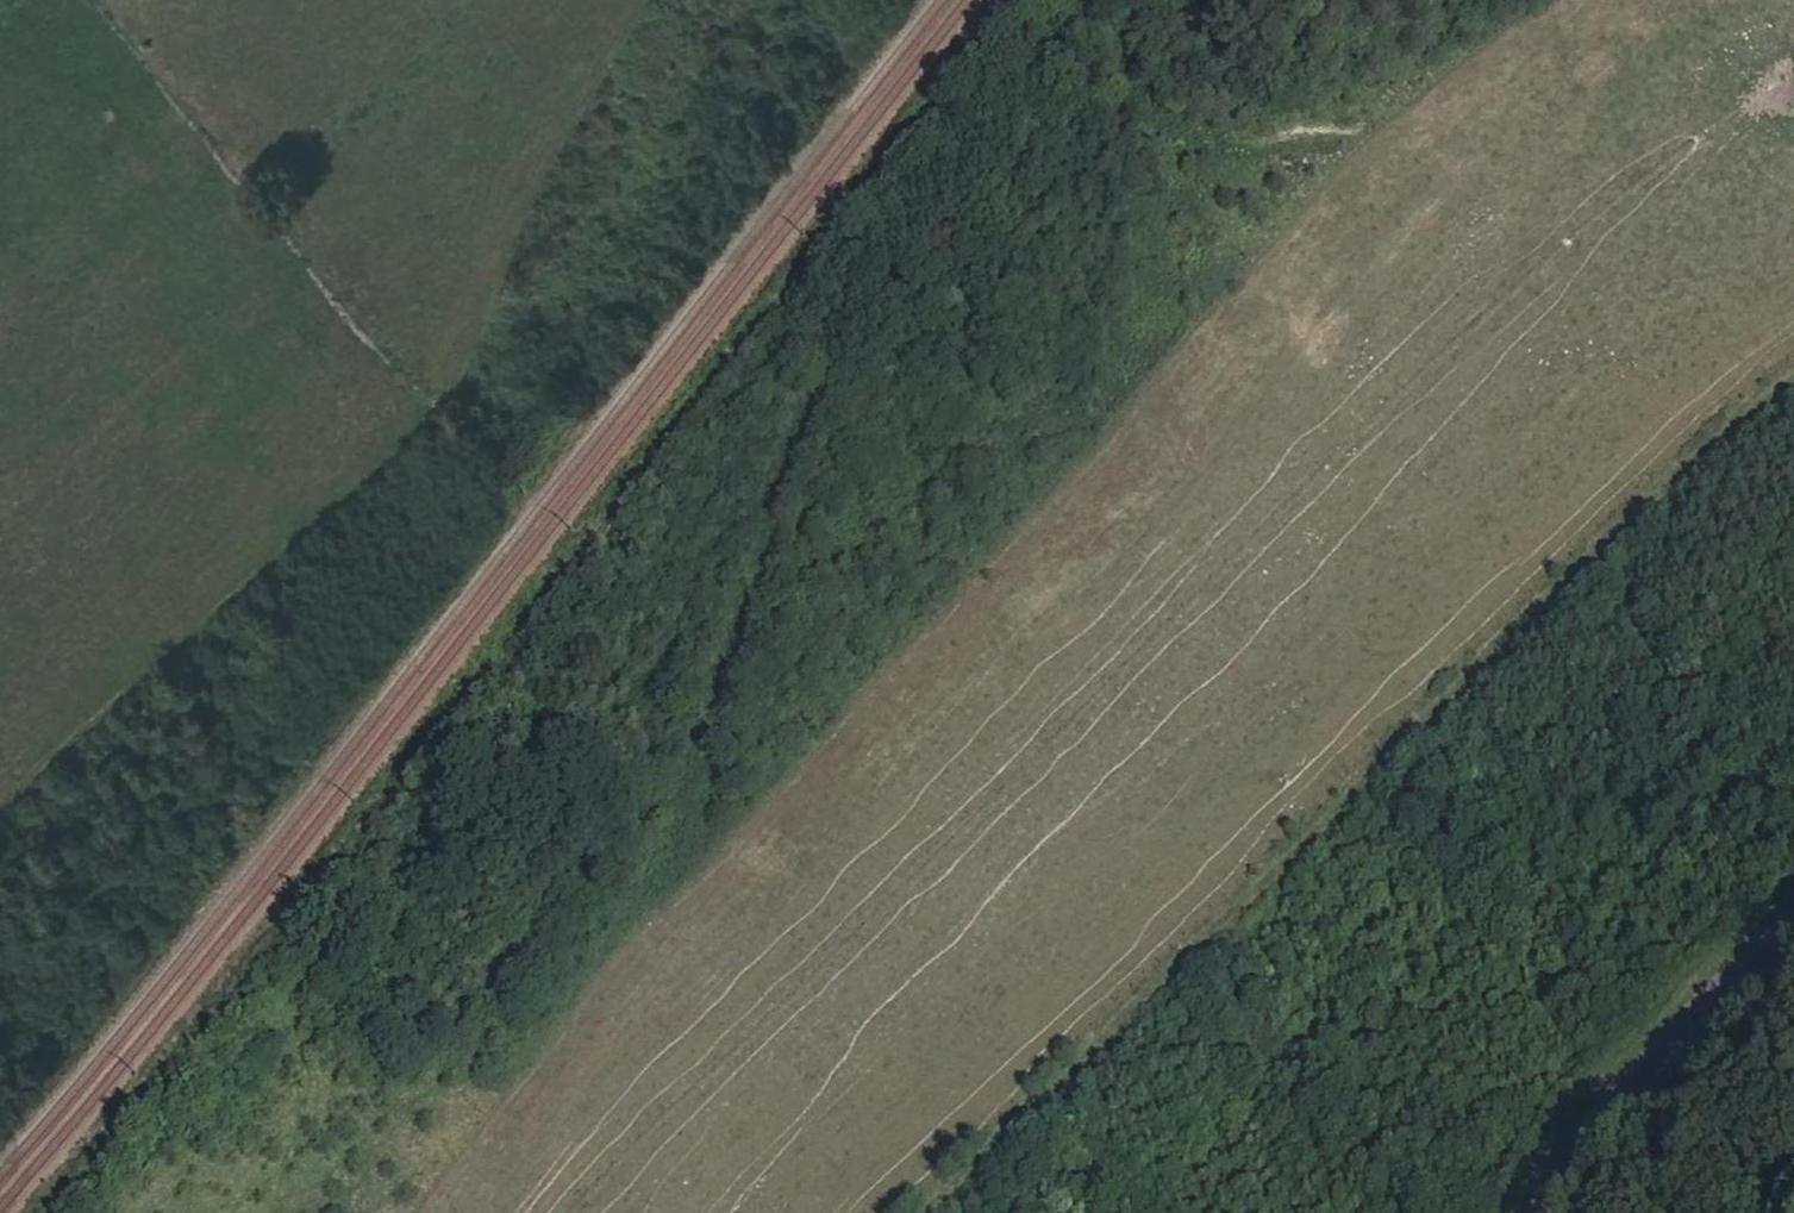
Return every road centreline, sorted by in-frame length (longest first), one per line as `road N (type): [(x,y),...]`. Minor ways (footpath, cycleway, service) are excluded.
road 1 (tertiary): [(1536,1212),(1622,1084),(1793,925)]

